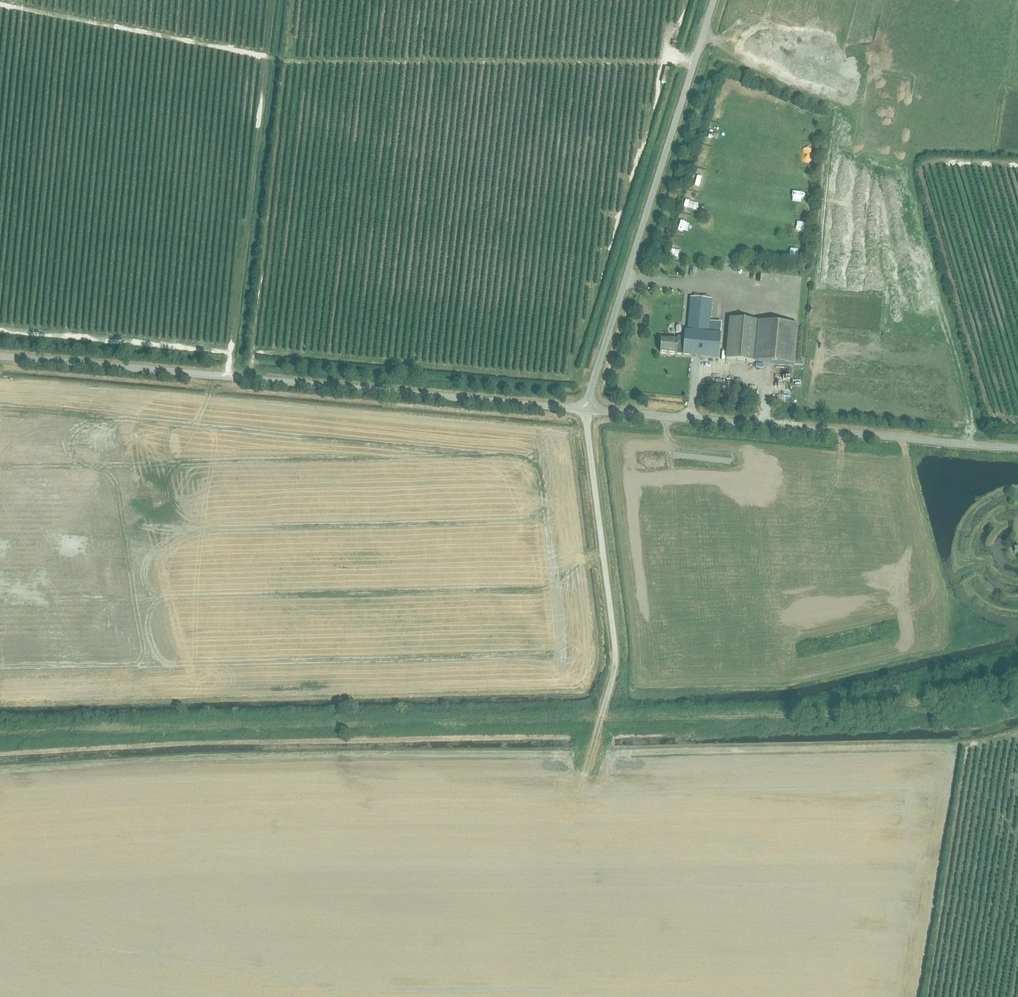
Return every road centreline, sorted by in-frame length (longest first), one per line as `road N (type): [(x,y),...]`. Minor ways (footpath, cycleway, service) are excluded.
road 1 (unclassified): [(585,409),(0,355)]
road 2 (unclassified): [(585,409),(1017,443)]
road 3 (unclassified): [(585,409),(711,0)]
road 4 (unclassified): [(602,714),(614,650),(585,409)]
road 5 (track): [(903,436),(944,641)]

